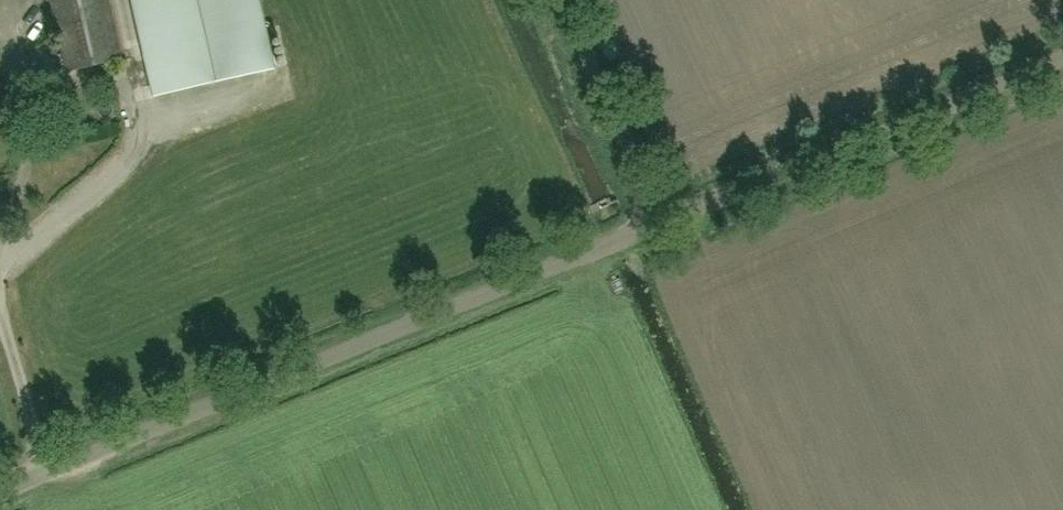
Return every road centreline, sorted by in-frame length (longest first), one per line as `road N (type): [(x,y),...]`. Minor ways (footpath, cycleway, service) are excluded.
road 1 (unclassified): [(0,493),(663,218)]
road 2 (unclassified): [(663,218),(1062,55)]
road 3 (unclassified): [(663,218),(562,0)]

